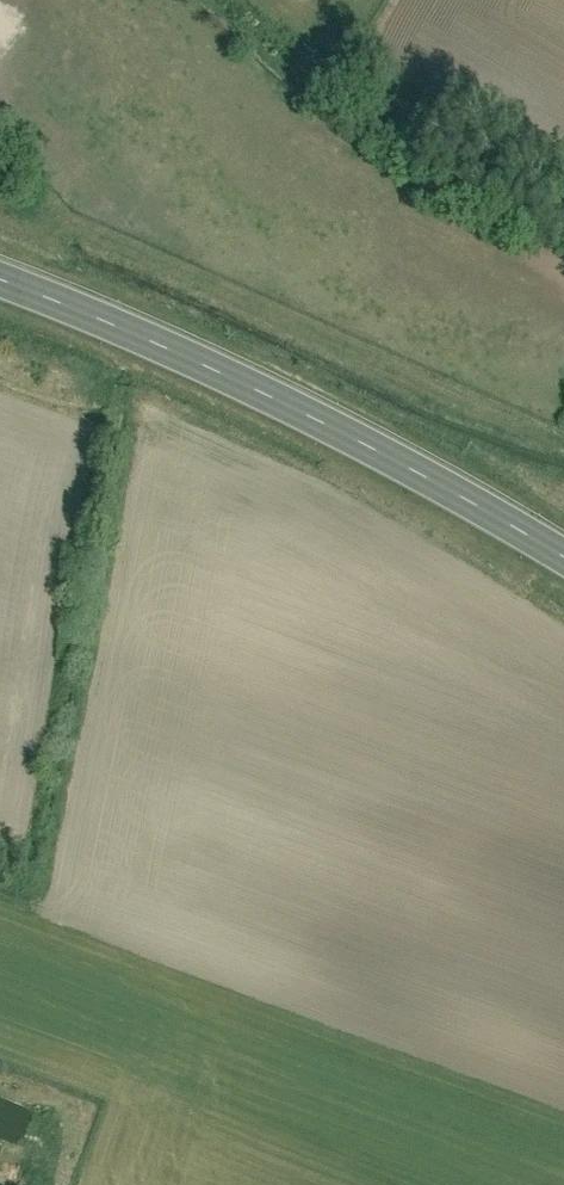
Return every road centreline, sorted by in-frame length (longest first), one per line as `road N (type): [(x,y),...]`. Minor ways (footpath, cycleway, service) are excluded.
road 1 (primary): [(0,280),(288,405),(563,559)]

